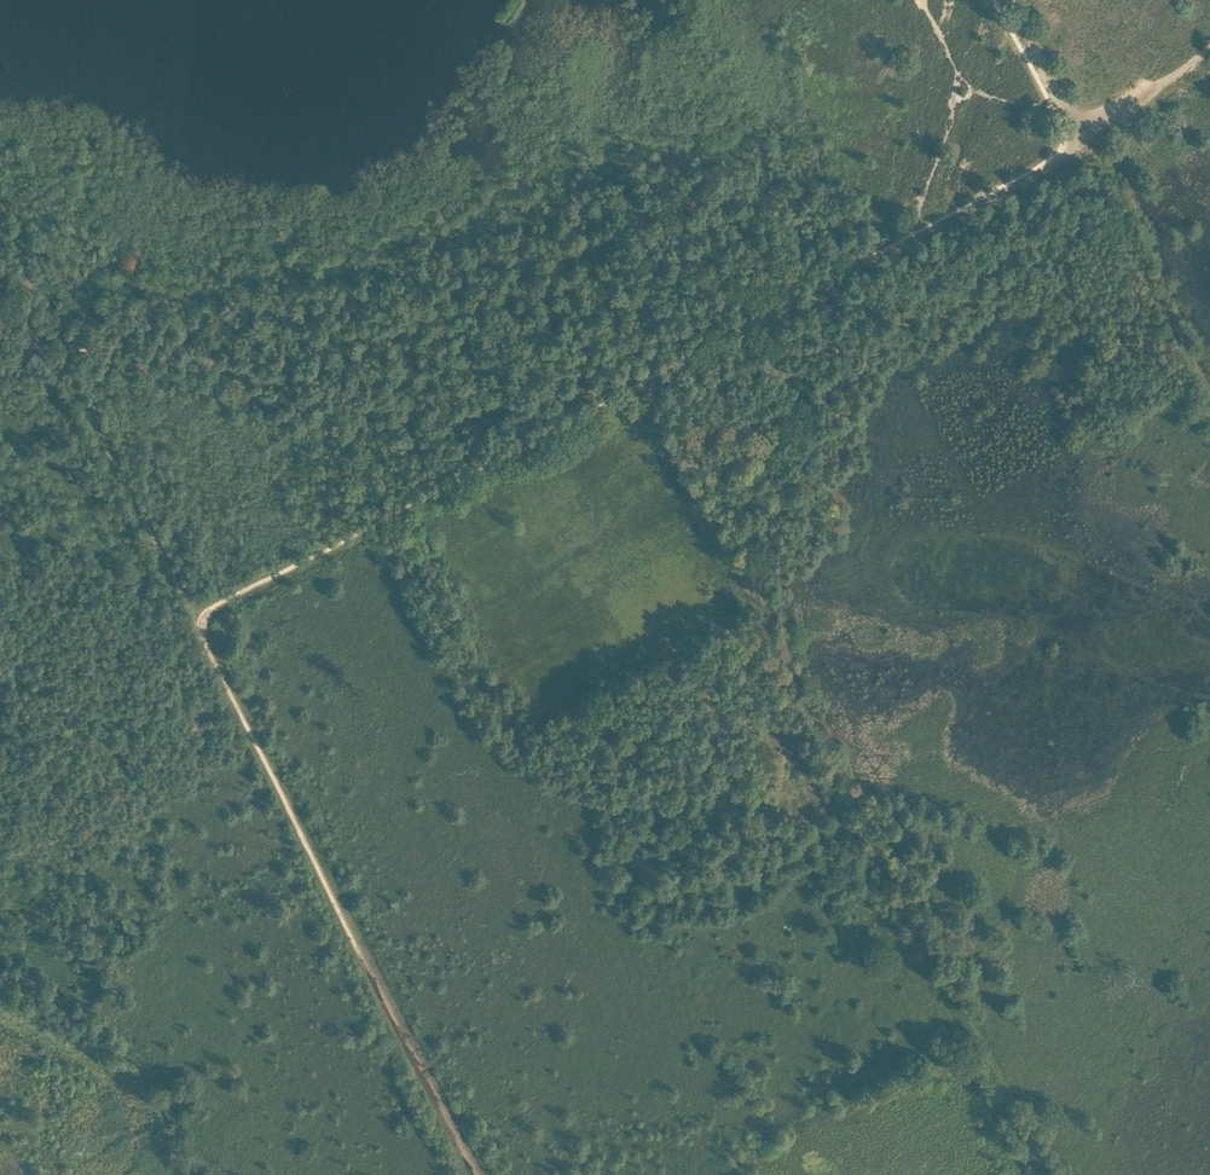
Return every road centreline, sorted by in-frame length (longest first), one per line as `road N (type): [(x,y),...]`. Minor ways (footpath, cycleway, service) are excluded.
road 1 (track): [(1084,138),(1209,372)]

